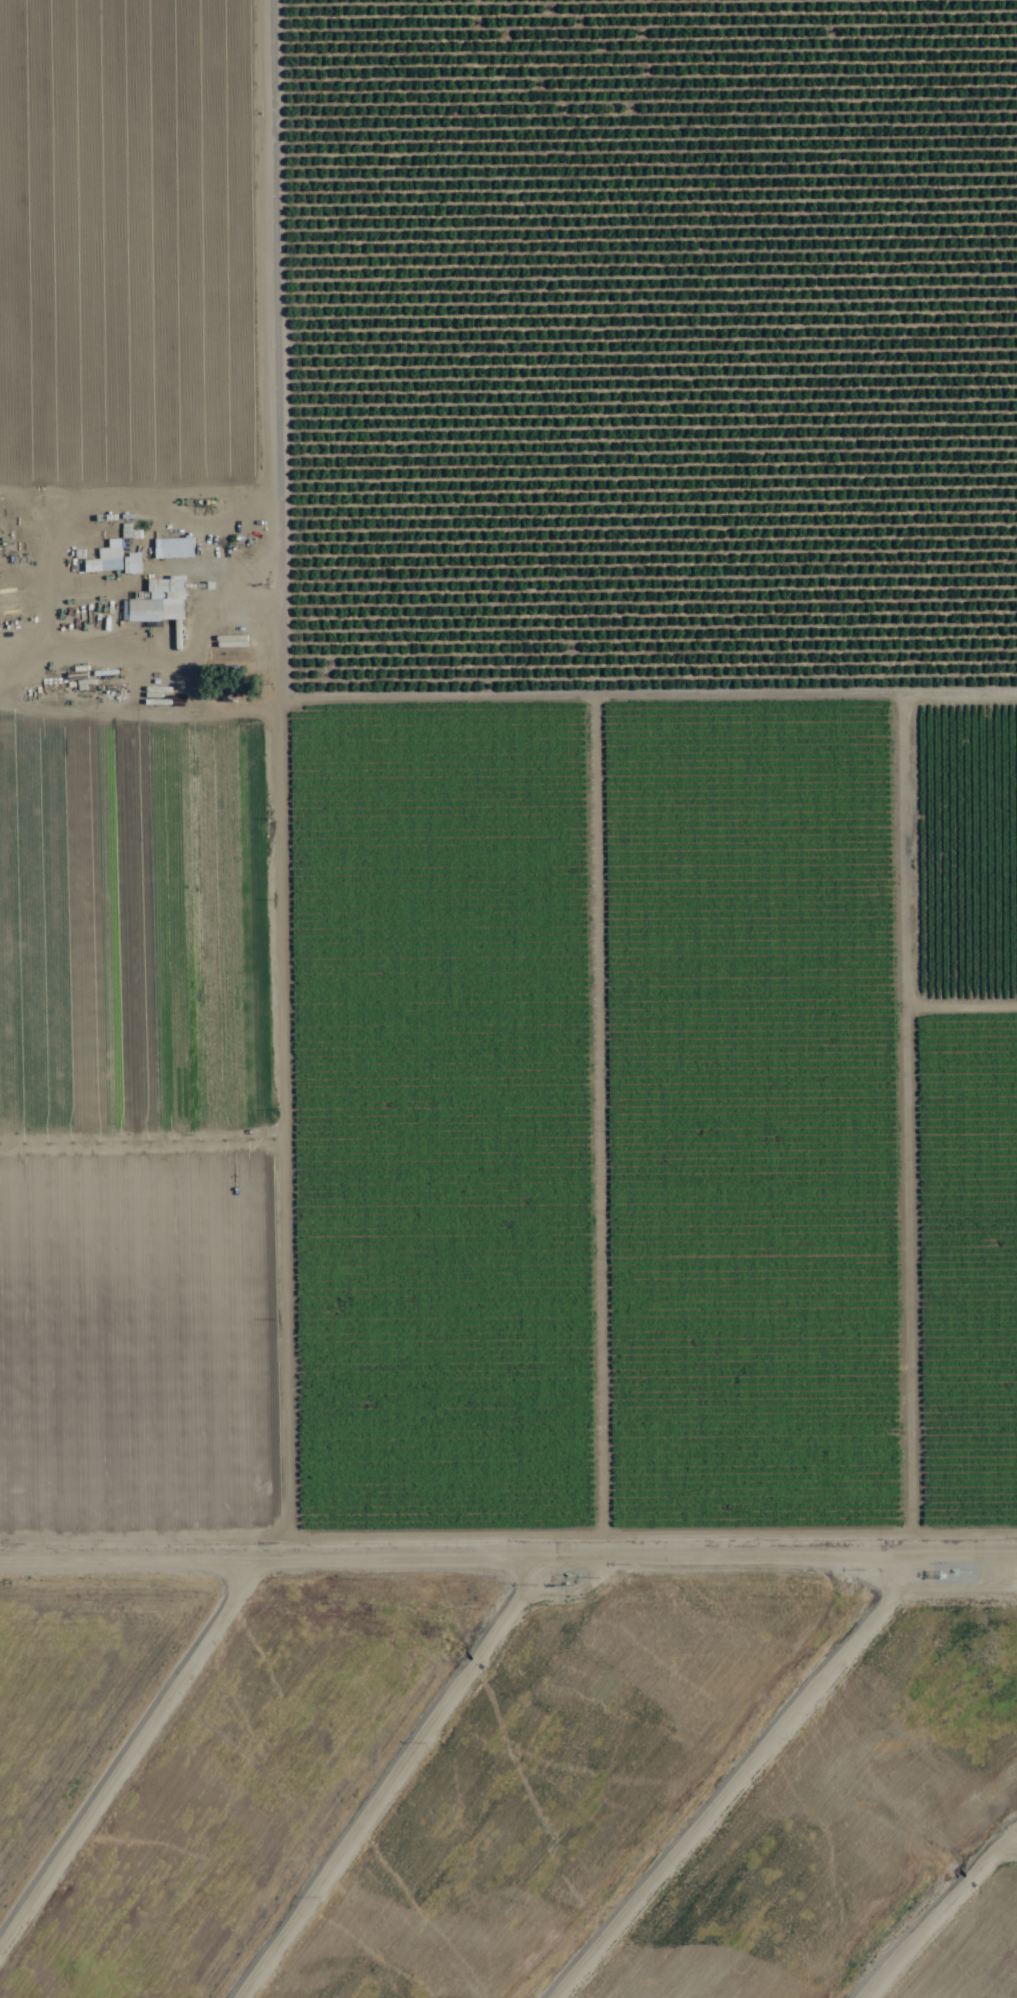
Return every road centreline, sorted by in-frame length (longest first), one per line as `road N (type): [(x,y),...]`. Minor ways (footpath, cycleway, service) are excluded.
road 1 (residential): [(253,1446),(235,0)]

